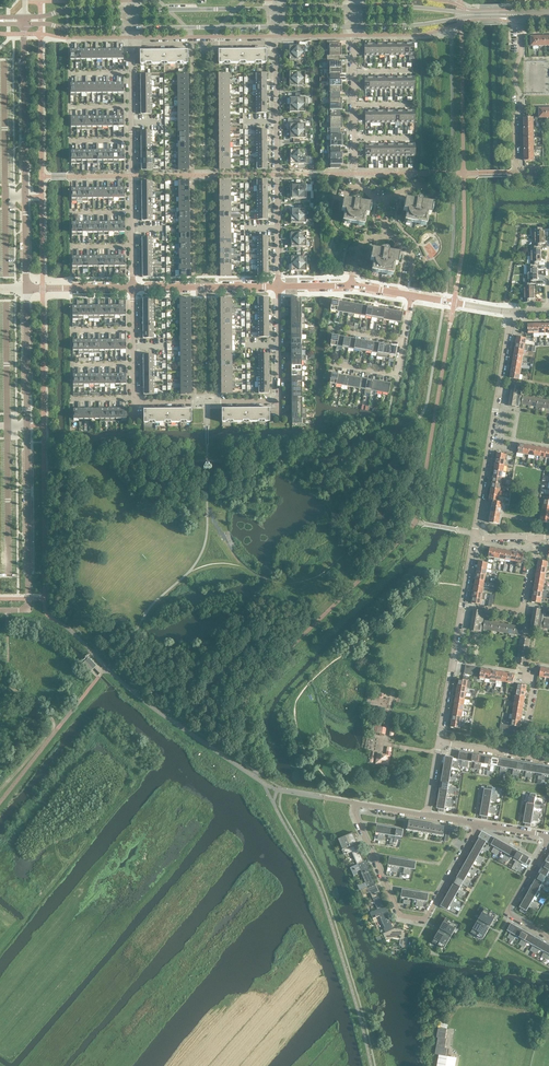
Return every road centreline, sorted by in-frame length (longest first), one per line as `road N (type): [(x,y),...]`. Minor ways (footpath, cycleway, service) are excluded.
road 1 (unclassified): [(0,610),(29,610),(26,288)]
road 2 (unclassified): [(8,575),(6,302)]
road 3 (residential): [(357,805),(405,917),(427,916),(478,823)]
road 4 (unclassified): [(278,287),(276,44)]
road 5 (unclassified): [(475,534),(512,313)]
road 6 (unclassified): [(438,743),(475,534)]
road 7 (residential): [(522,15),(515,162),(548,169)]
road 8 (tertiary): [(25,197),(24,23)]
road 9 (tertiary): [(276,9),(130,11)]
road 10 (unclassified): [(134,398),(279,402)]
road 11 (tertiary): [(131,30),(276,28)]
road 12 (tertiary): [(278,287),(133,288)]
road 13 (unclassified): [(276,44),(131,44)]
road 14 (unclassified): [(5,197),(4,61)]

